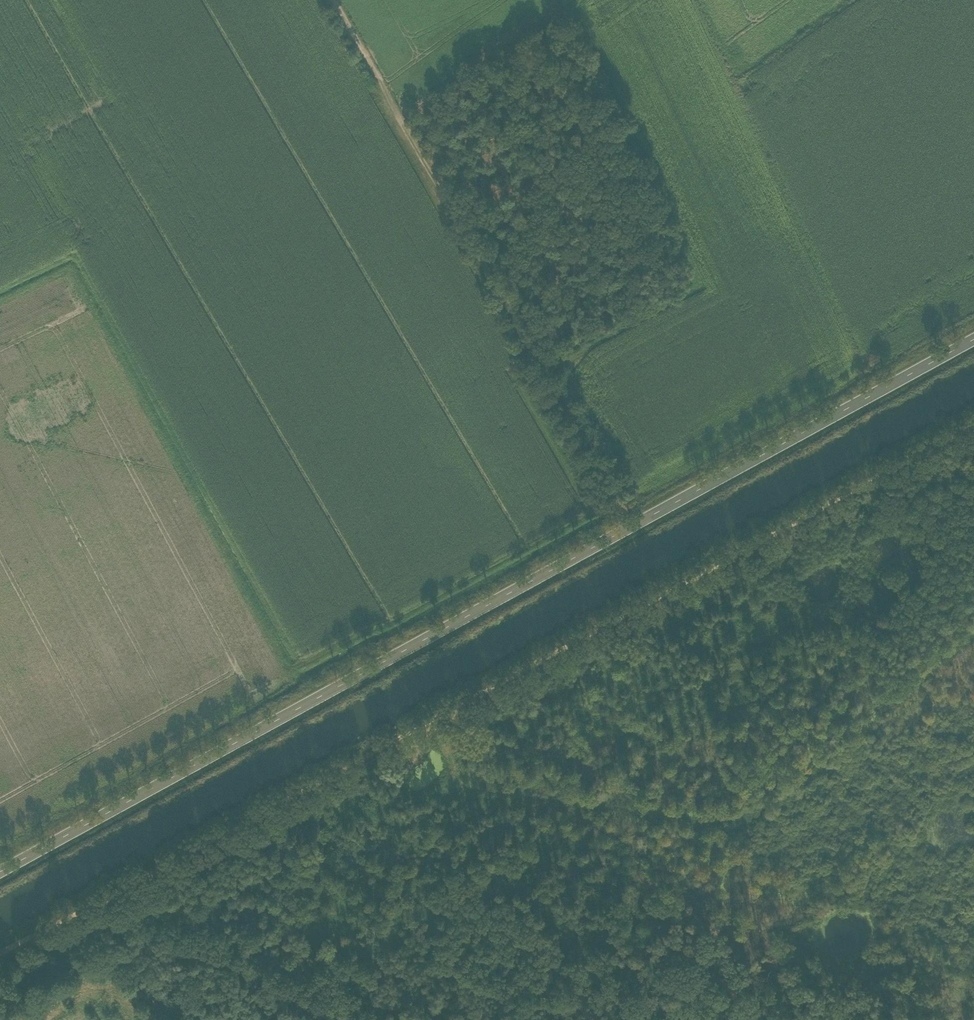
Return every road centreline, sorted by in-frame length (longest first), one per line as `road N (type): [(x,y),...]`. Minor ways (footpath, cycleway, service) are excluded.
road 1 (primary): [(0,874),(973,340)]
road 2 (track): [(973,424),(100,903)]
road 3 (track): [(330,0),(638,524)]
road 4 (track): [(339,1019),(116,926),(100,903)]

